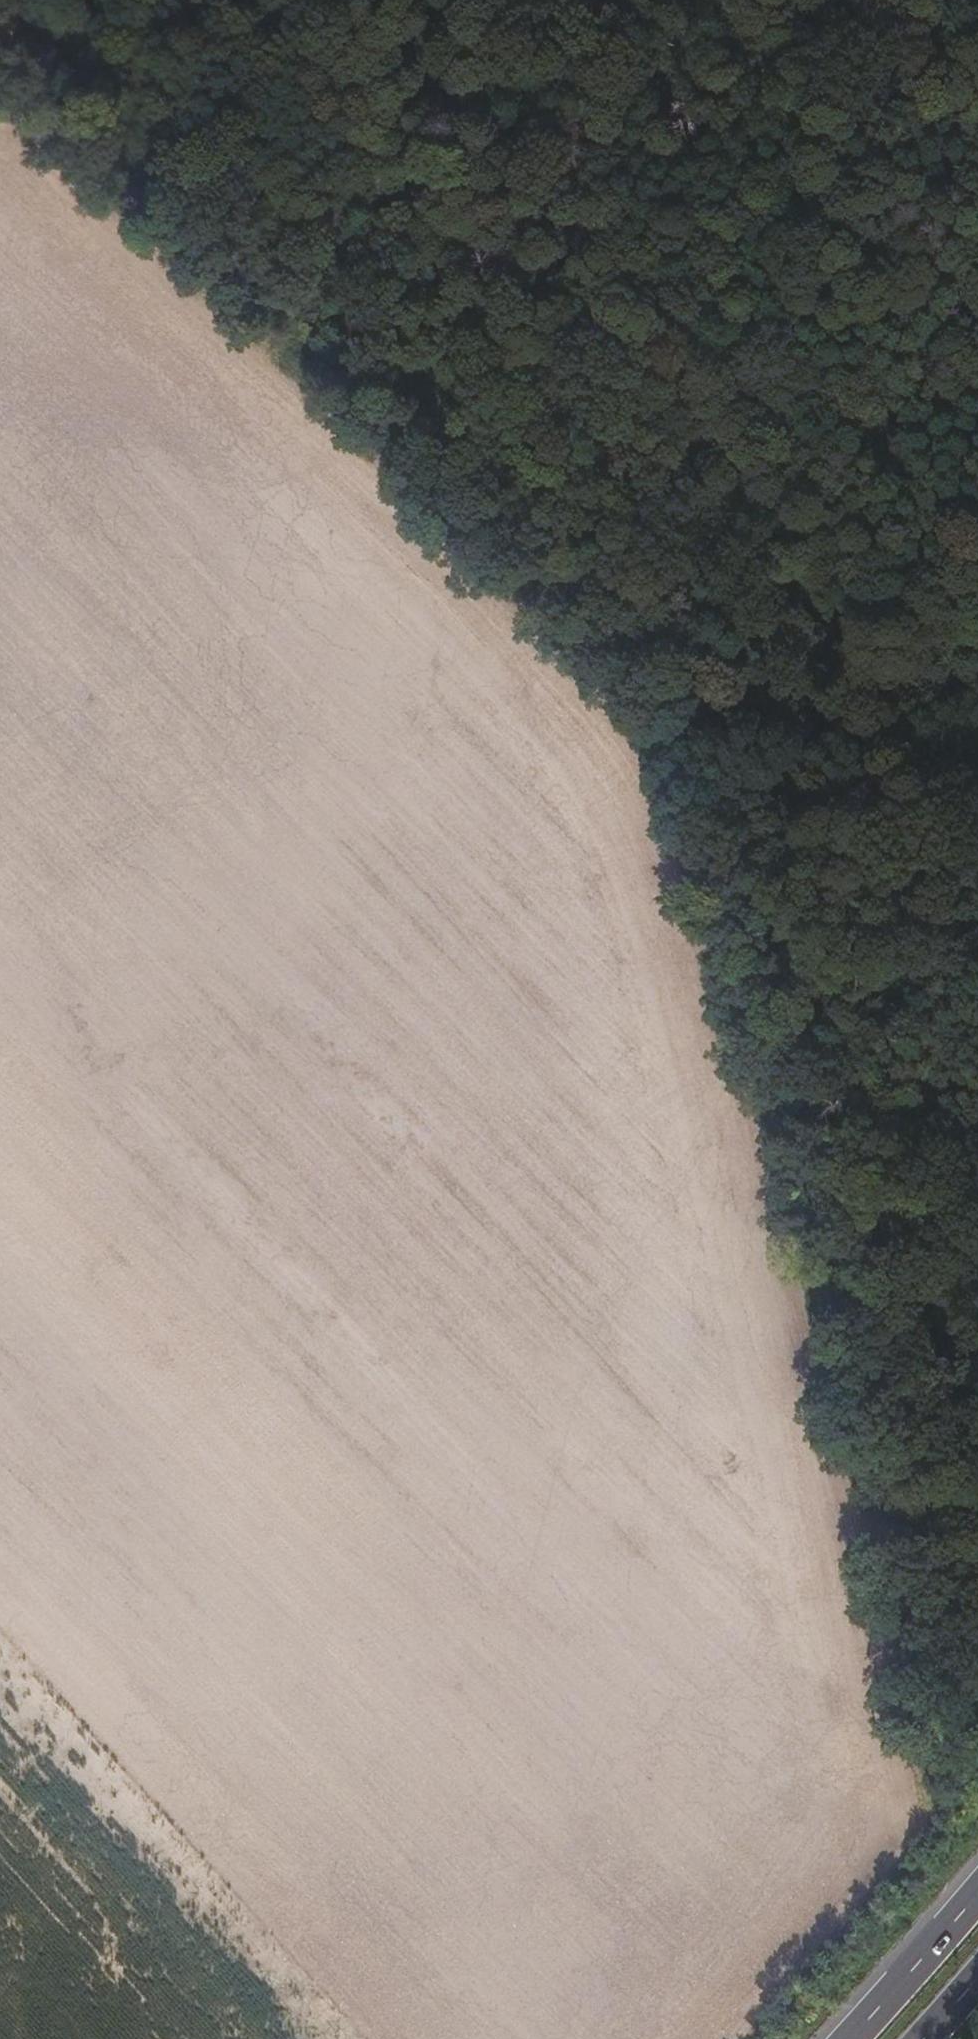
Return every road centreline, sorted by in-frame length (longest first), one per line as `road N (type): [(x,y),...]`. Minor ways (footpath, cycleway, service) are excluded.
road 1 (track): [(603,0),(712,472),(712,559),(668,746)]
road 2 (trunk): [(977,1898),(852,2038)]

